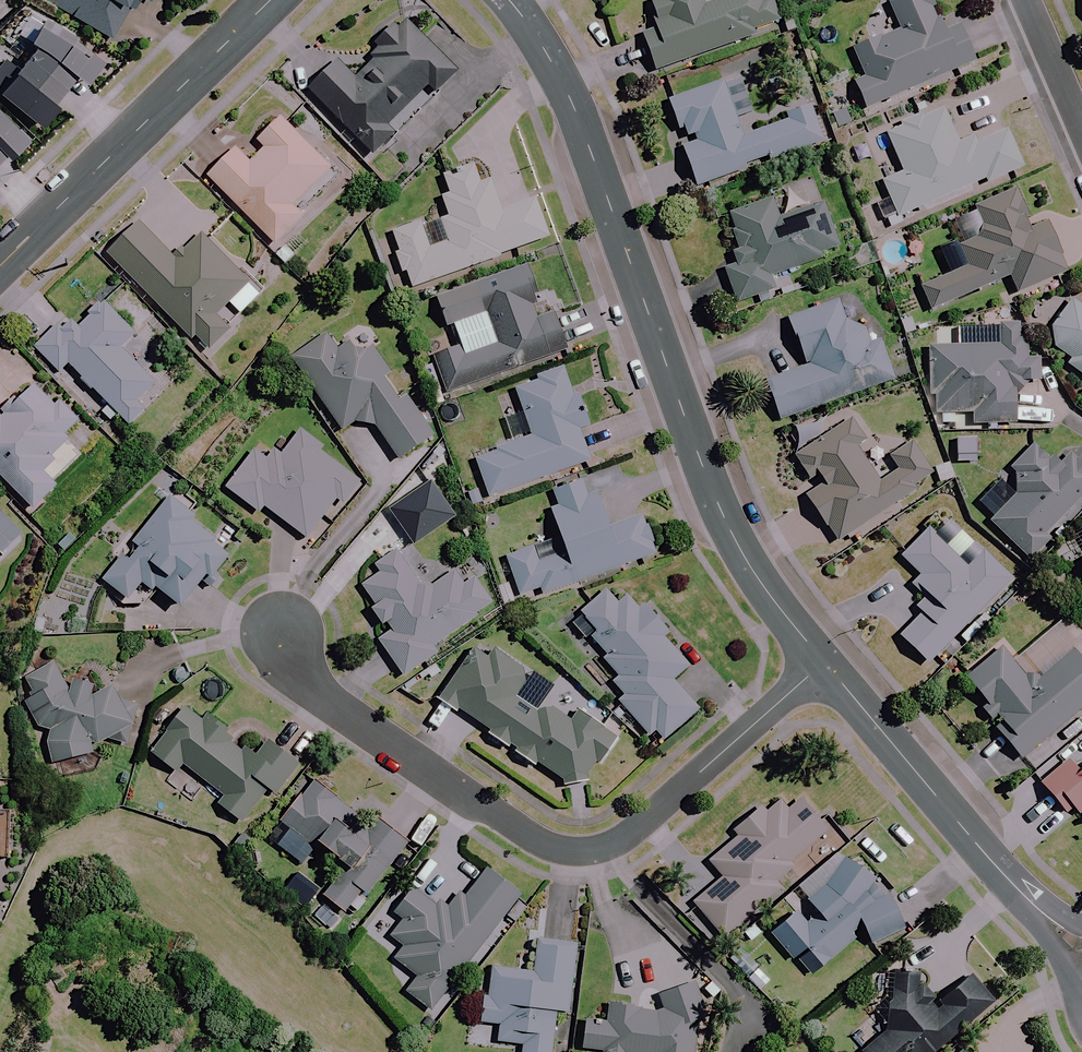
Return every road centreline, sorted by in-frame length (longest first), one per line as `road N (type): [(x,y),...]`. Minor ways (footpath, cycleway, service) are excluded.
road 1 (tertiary): [(823,663),(771,596),(703,466),(577,108),(559,66),(509,0)]
road 2 (residential): [(281,633),(308,686),(545,847),(585,850),(623,835),(823,663)]
road 3 (tertiary): [(1081,951),(1007,878),(823,663)]
road 4 (tertiary): [(0,263),(271,0)]
road 5 (residential): [(1033,0),(1081,121)]

